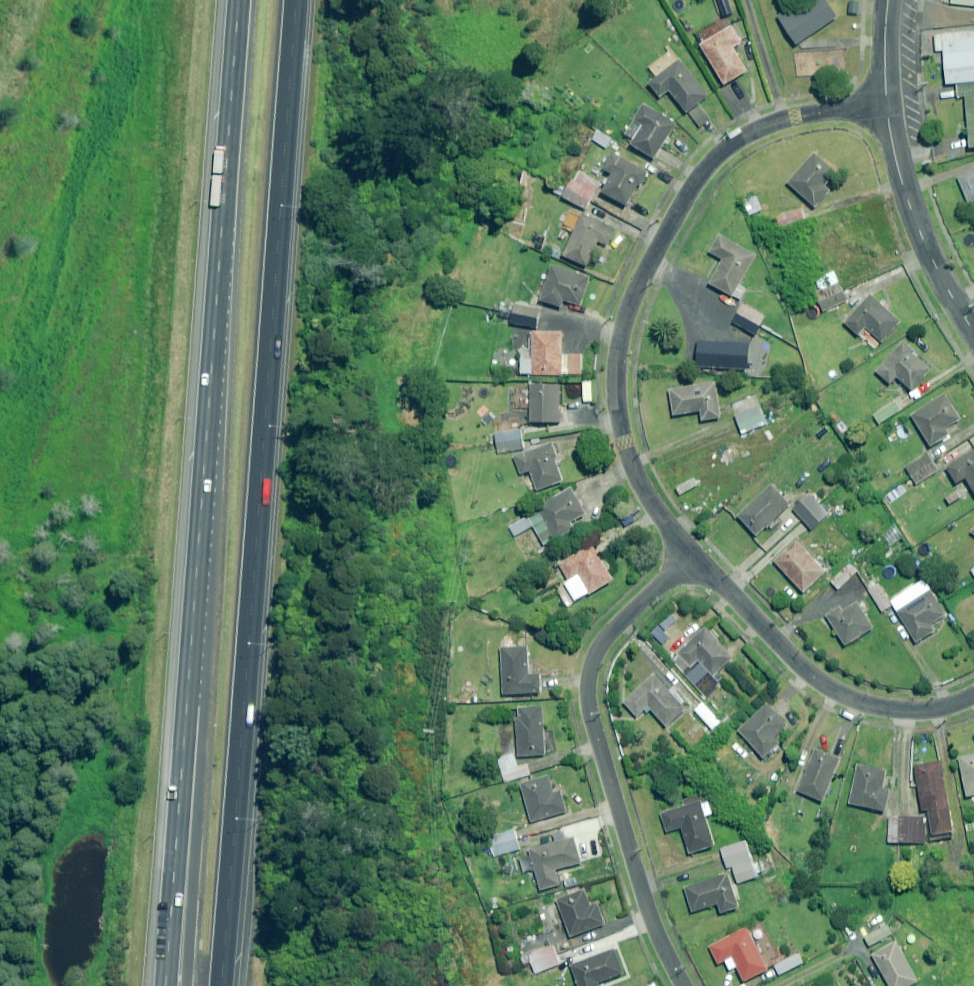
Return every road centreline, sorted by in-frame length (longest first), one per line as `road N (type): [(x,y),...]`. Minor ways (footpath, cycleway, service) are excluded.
road 1 (trunk): [(285,0),(220,985)]
road 2 (residential): [(887,106),(794,116),(727,145),(693,184),(641,278),(617,374),(624,441),(659,513),(697,557)]
road 3 (trunk): [(193,613),(238,0)]
road 4 (residential): [(684,985),(647,907),(587,689),(606,636),(697,557)]
road 5 (trunk): [(165,985),(193,613)]
road 6 (trunk): [(187,985),(201,723),(193,613)]
road 7 (residential): [(697,557),(815,679),(860,703),(932,707),(973,693)]
road 8 (residential): [(973,331),(909,203),(887,106)]

